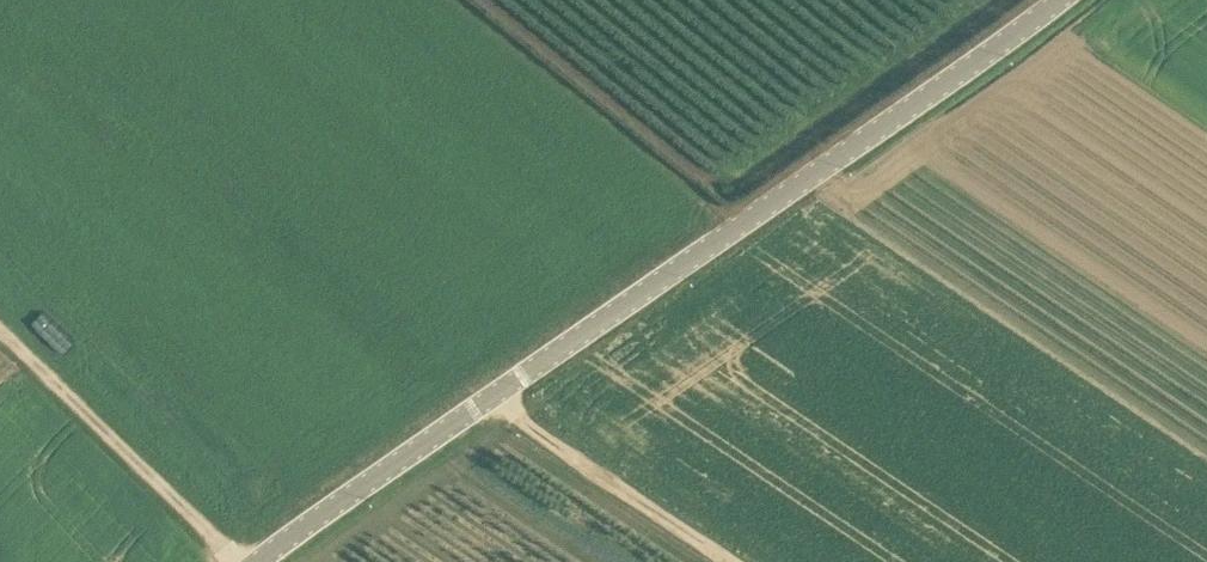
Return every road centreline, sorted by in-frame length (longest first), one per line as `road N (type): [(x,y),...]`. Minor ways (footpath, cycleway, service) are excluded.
road 1 (tertiary): [(257,561),(1053,0)]
road 2 (track): [(239,561),(0,335)]
road 3 (track): [(488,397),(729,561)]

